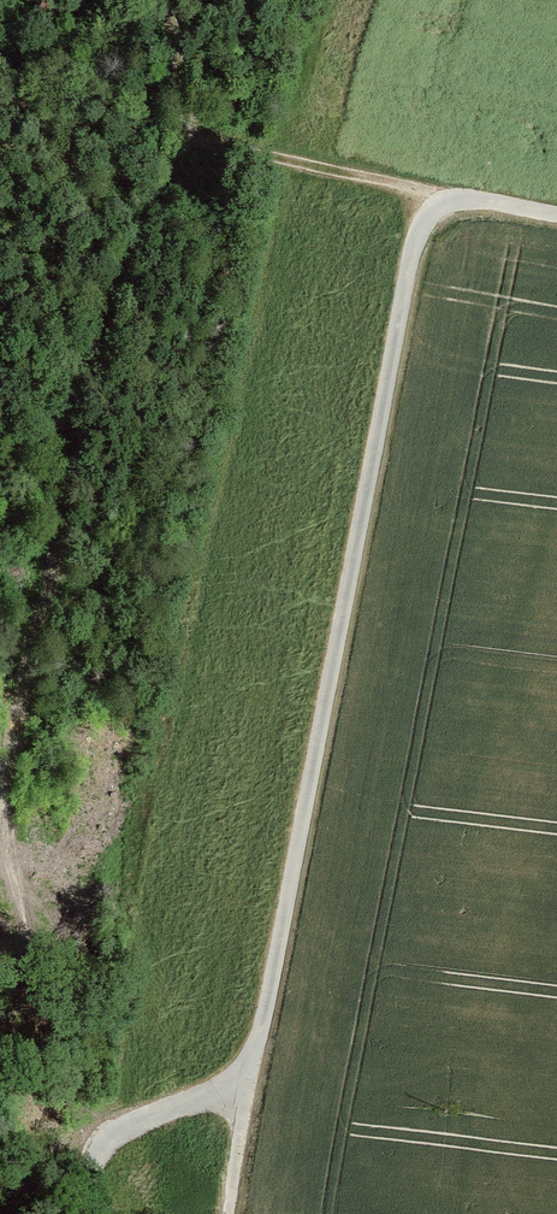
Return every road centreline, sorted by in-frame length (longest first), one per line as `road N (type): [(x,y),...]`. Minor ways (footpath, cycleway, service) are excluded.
road 1 (track): [(556,218),(456,203),(421,230),(241,1107)]
road 2 (track): [(182,90),(240,133),(456,203)]
road 3 (track): [(241,1107),(172,1107),(124,1130),(87,1170),(82,1213)]

